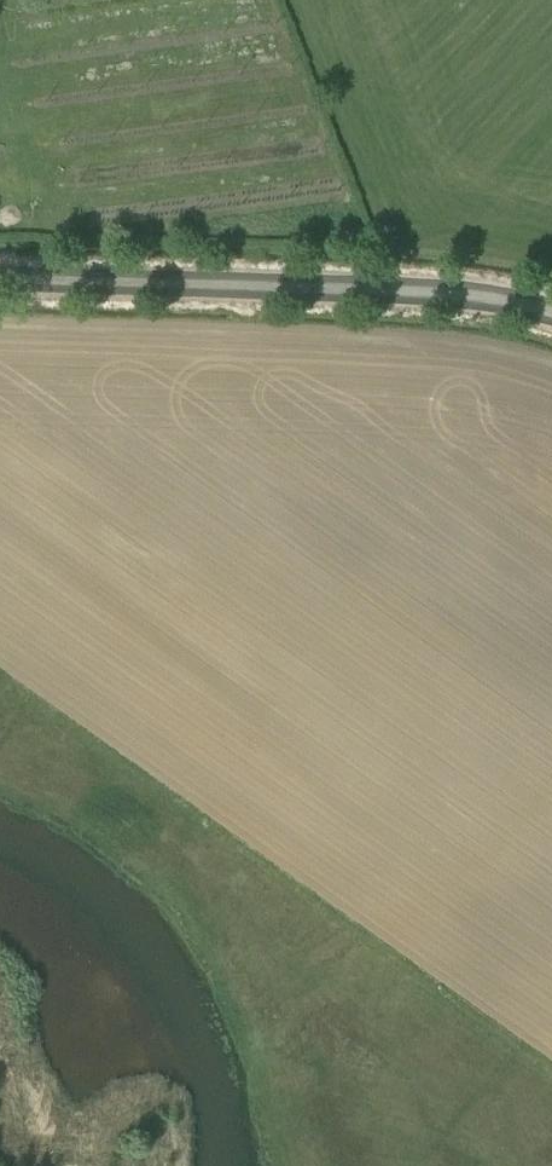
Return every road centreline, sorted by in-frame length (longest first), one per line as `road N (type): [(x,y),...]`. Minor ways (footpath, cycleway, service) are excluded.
road 1 (tertiary): [(551,302),(403,284),(0,275)]

